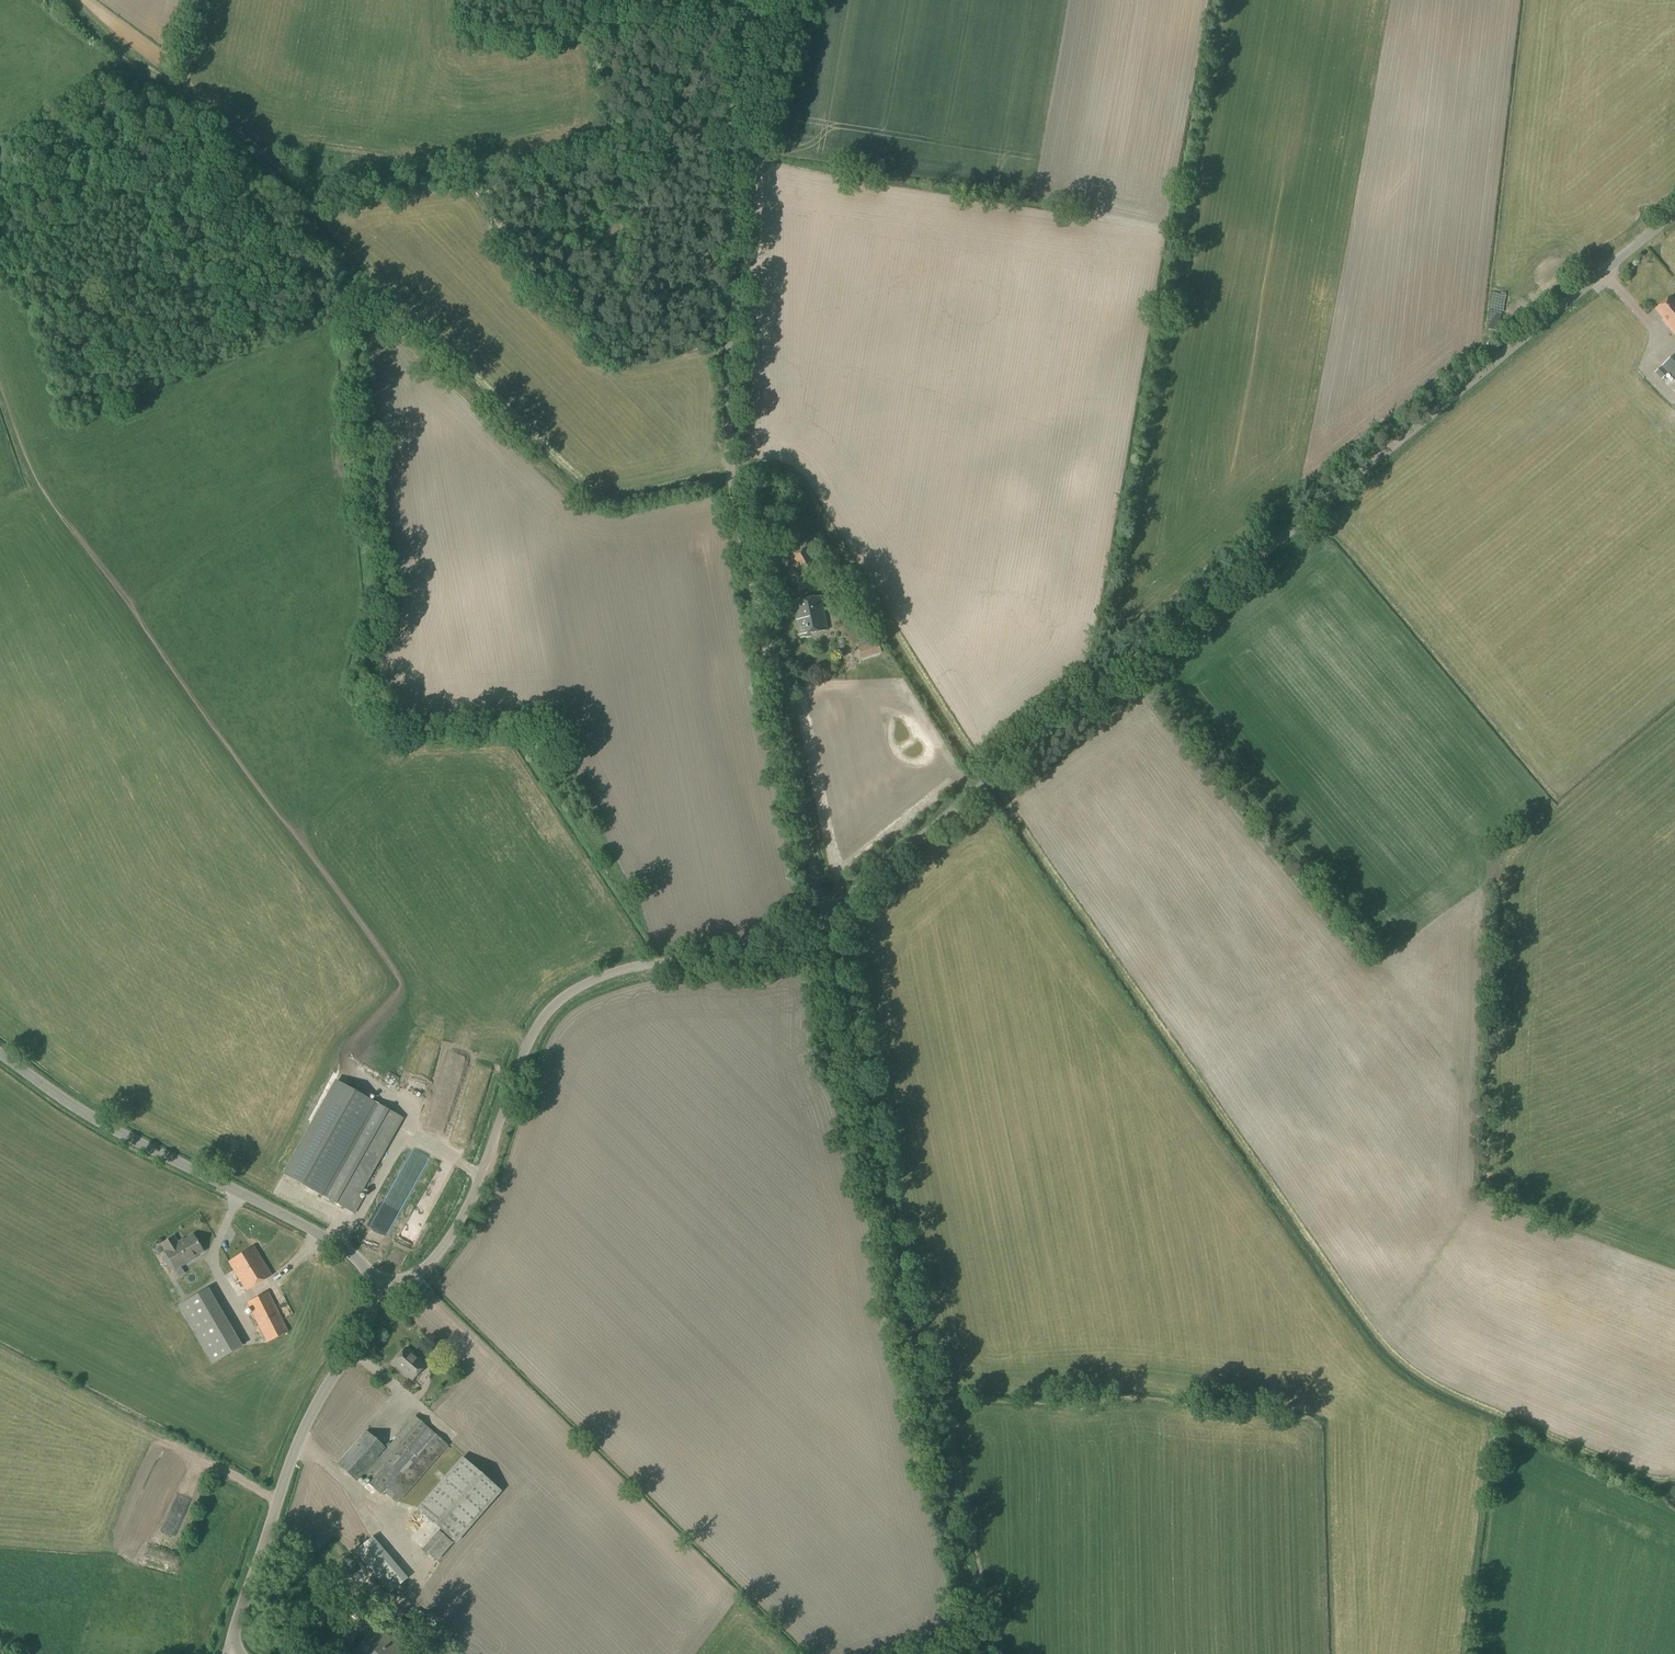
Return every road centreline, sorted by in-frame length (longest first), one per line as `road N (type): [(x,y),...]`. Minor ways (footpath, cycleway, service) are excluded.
road 1 (unclassified): [(823,917),(1674,216)]
road 2 (unclassified): [(823,917),(731,494),(728,187),(751,0)]
road 3 (track): [(823,917),(976,1653)]
road 4 (unclassified): [(371,1284),(426,1268),(452,1235),(535,1029),(561,999),(629,968),(766,954),(823,917)]
road 5 (unclassified): [(371,1284),(348,1249),(121,1137),(0,1056)]
road 6 (unclassified): [(224,1653),(302,1431),(365,1328),(371,1284)]

